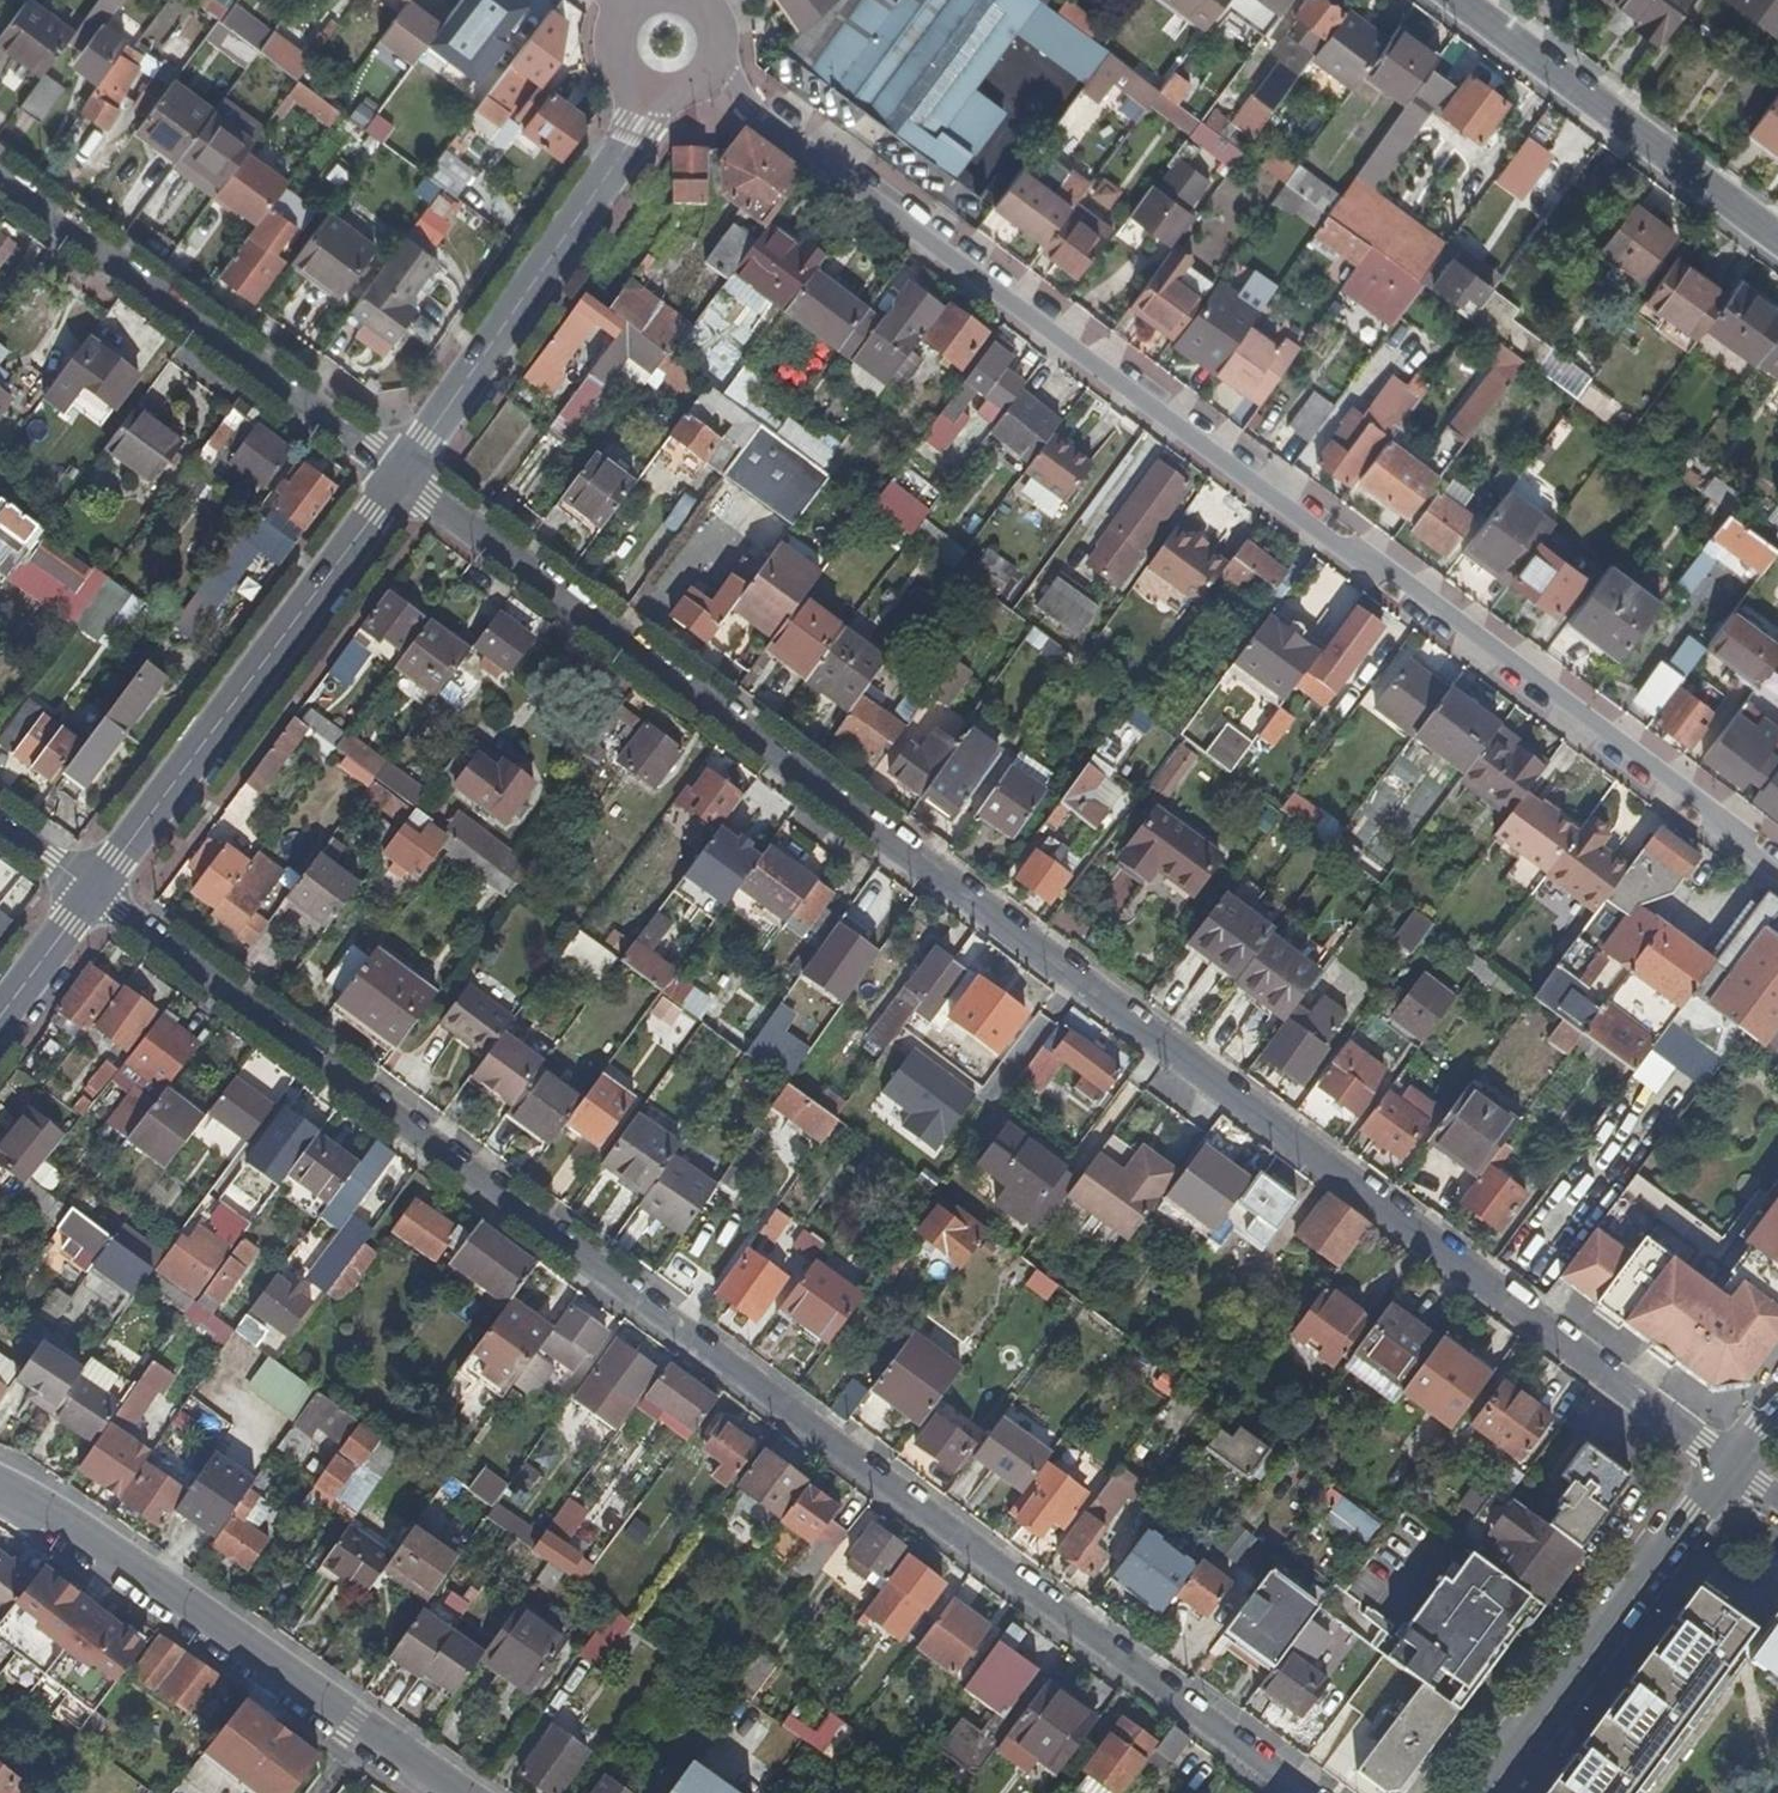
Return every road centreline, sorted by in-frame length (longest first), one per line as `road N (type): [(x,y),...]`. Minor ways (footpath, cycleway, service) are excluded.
road 1 (residential): [(395,478),(1730,1470)]
road 2 (residential): [(1300,1792),(89,896)]
road 3 (residential): [(1777,870),(713,63)]
road 4 (secondary): [(0,1486),(54,1514),(455,1792)]
road 5 (residential): [(395,478),(89,896)]
road 6 (residential): [(0,185),(395,478)]
road 7 (residential): [(658,91),(395,478)]
road 8 (residential): [(1451,0),(1777,244)]
road 9 (secondary): [(1730,1470),(1493,1792)]
road 10 (residential): [(89,896),(0,1015)]

